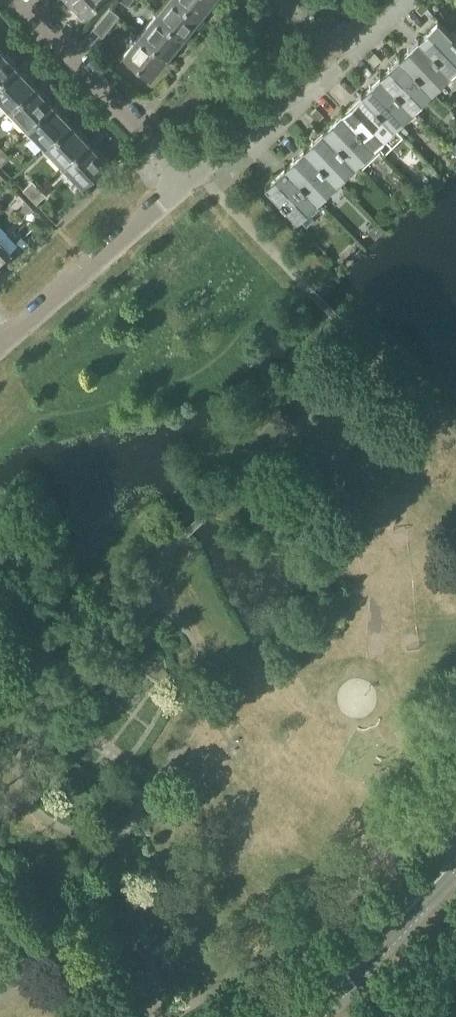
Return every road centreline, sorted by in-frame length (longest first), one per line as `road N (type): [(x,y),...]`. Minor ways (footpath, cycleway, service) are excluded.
road 1 (residential): [(186,176),(374,0)]
road 2 (residential): [(0,342),(186,176)]
road 3 (residential): [(186,176),(18,0)]
road 4 (tertiary): [(308,1016),(455,863)]

